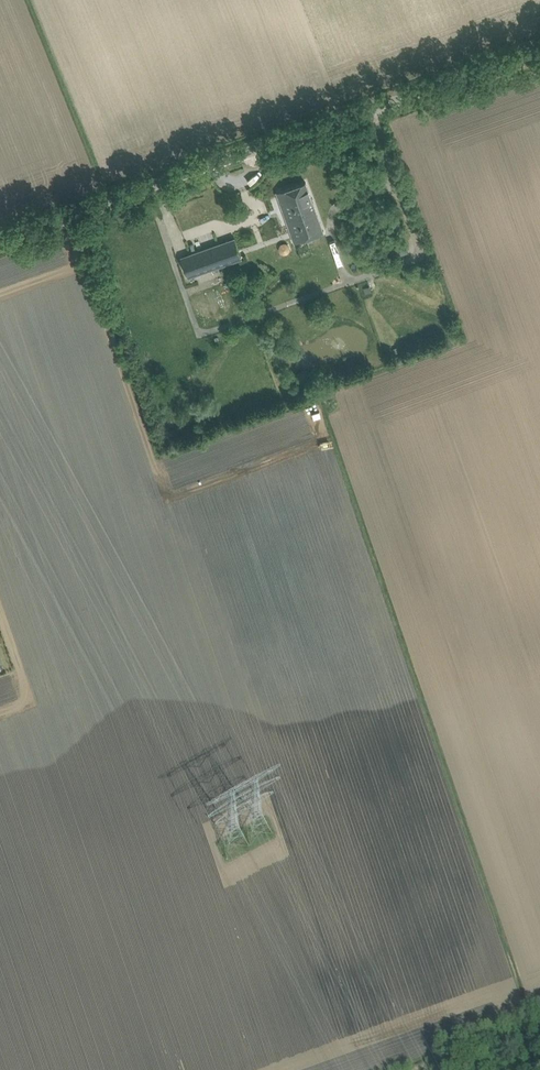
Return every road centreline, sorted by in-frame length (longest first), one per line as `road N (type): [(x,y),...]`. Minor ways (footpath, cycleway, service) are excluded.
road 1 (unclassified): [(0,235),(539,45)]
road 2 (track): [(539,1028),(424,1069)]

